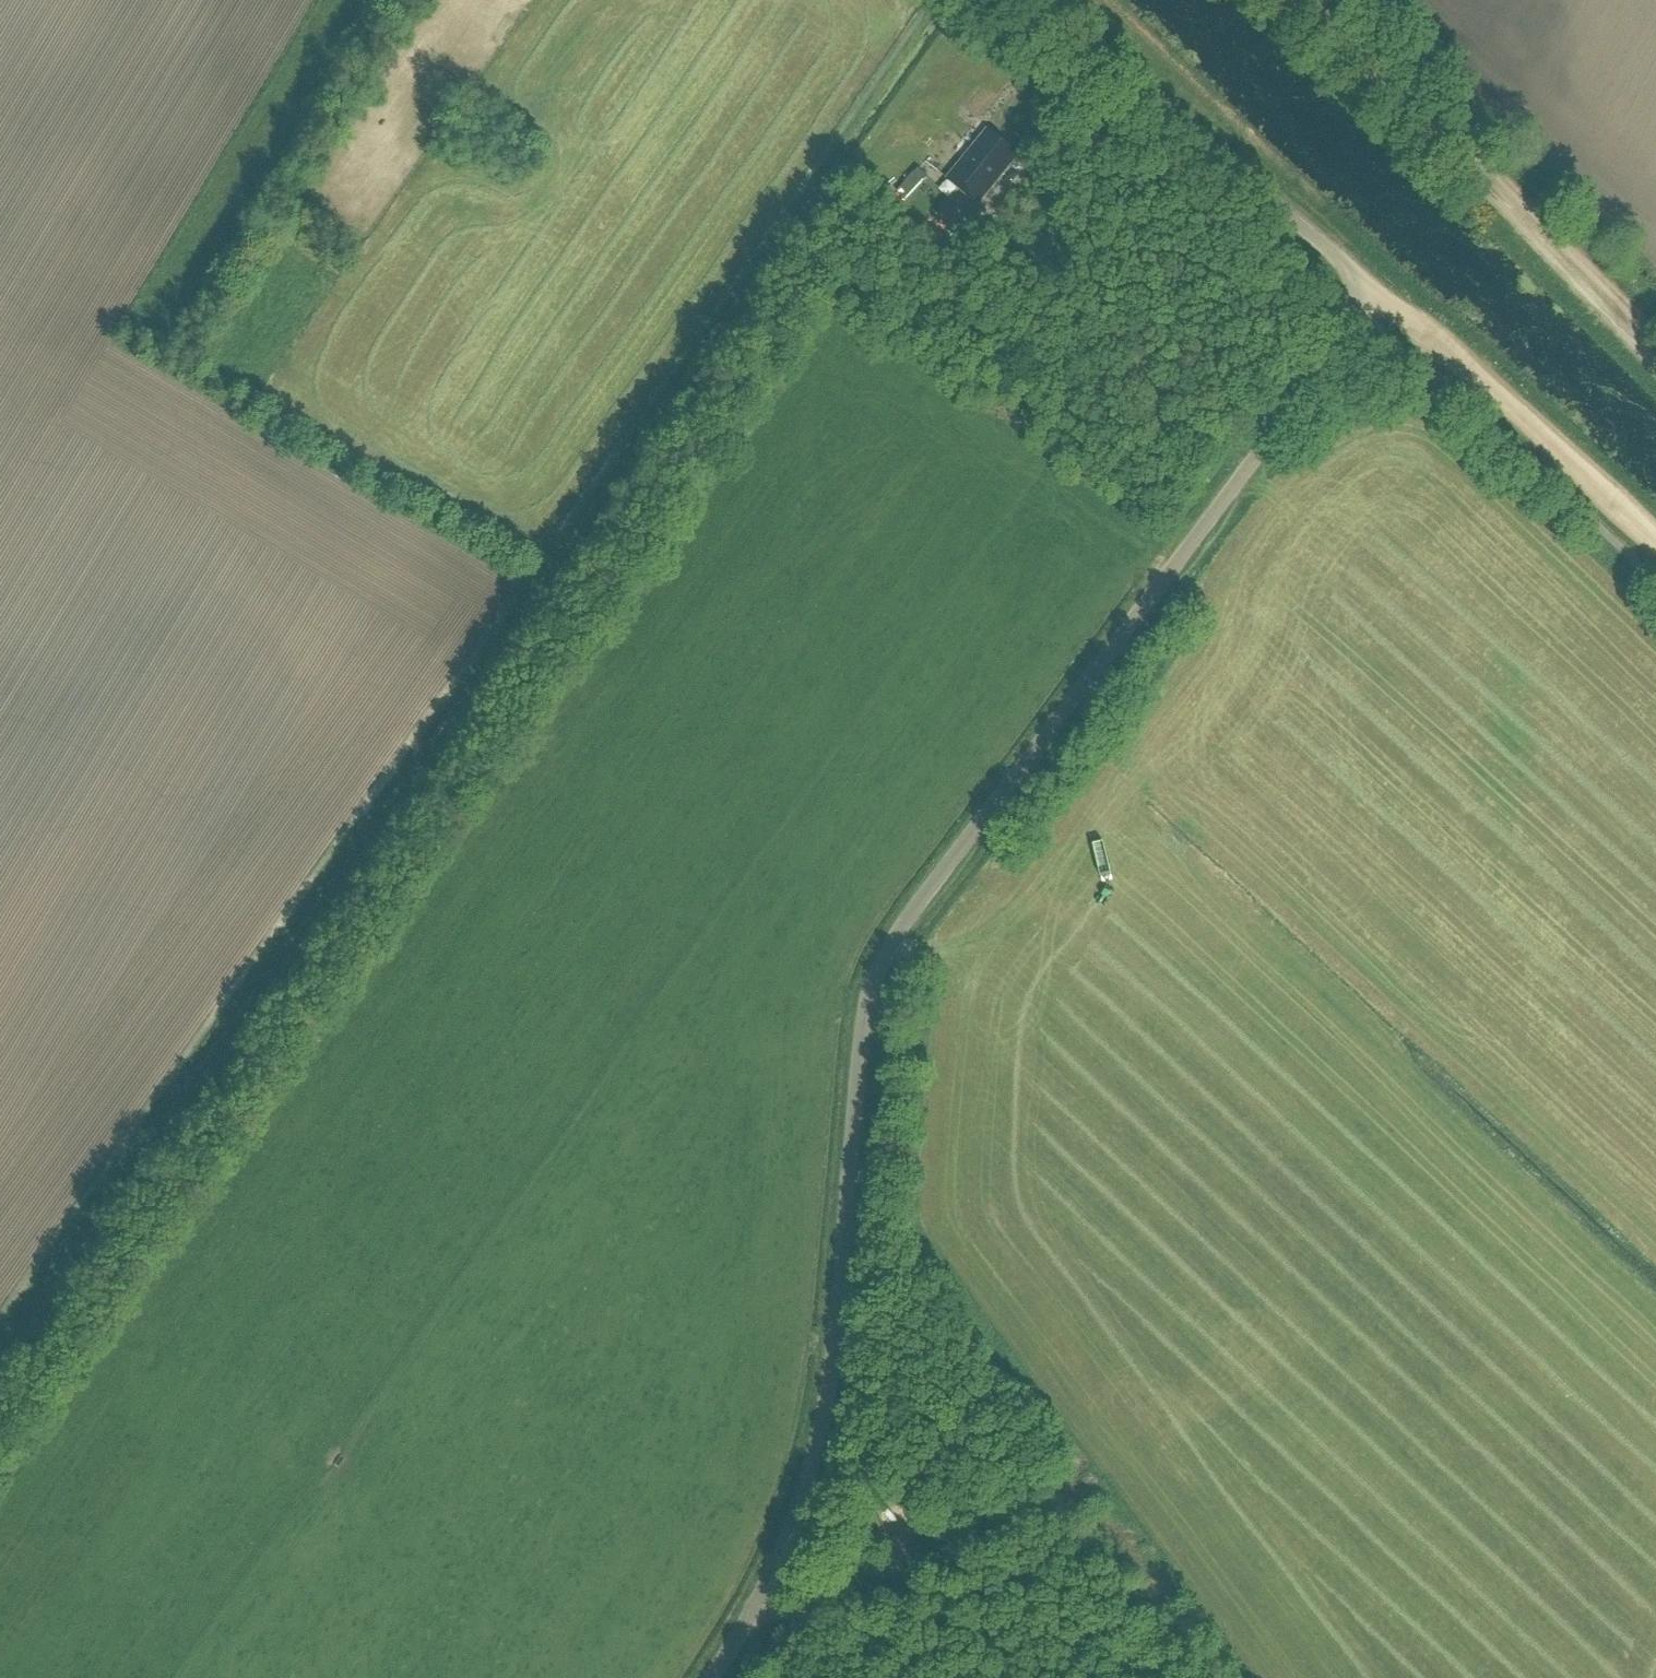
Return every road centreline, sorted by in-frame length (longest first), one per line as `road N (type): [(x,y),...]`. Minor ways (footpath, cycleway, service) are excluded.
road 1 (unclassified): [(712,1677),(774,1568),(815,1457),(834,1340),(862,1031),(881,961),(1378,295),(1053,0)]
road 2 (track): [(1655,356),(1293,0)]
road 3 (track): [(1378,295),(1427,330),(1655,545)]

